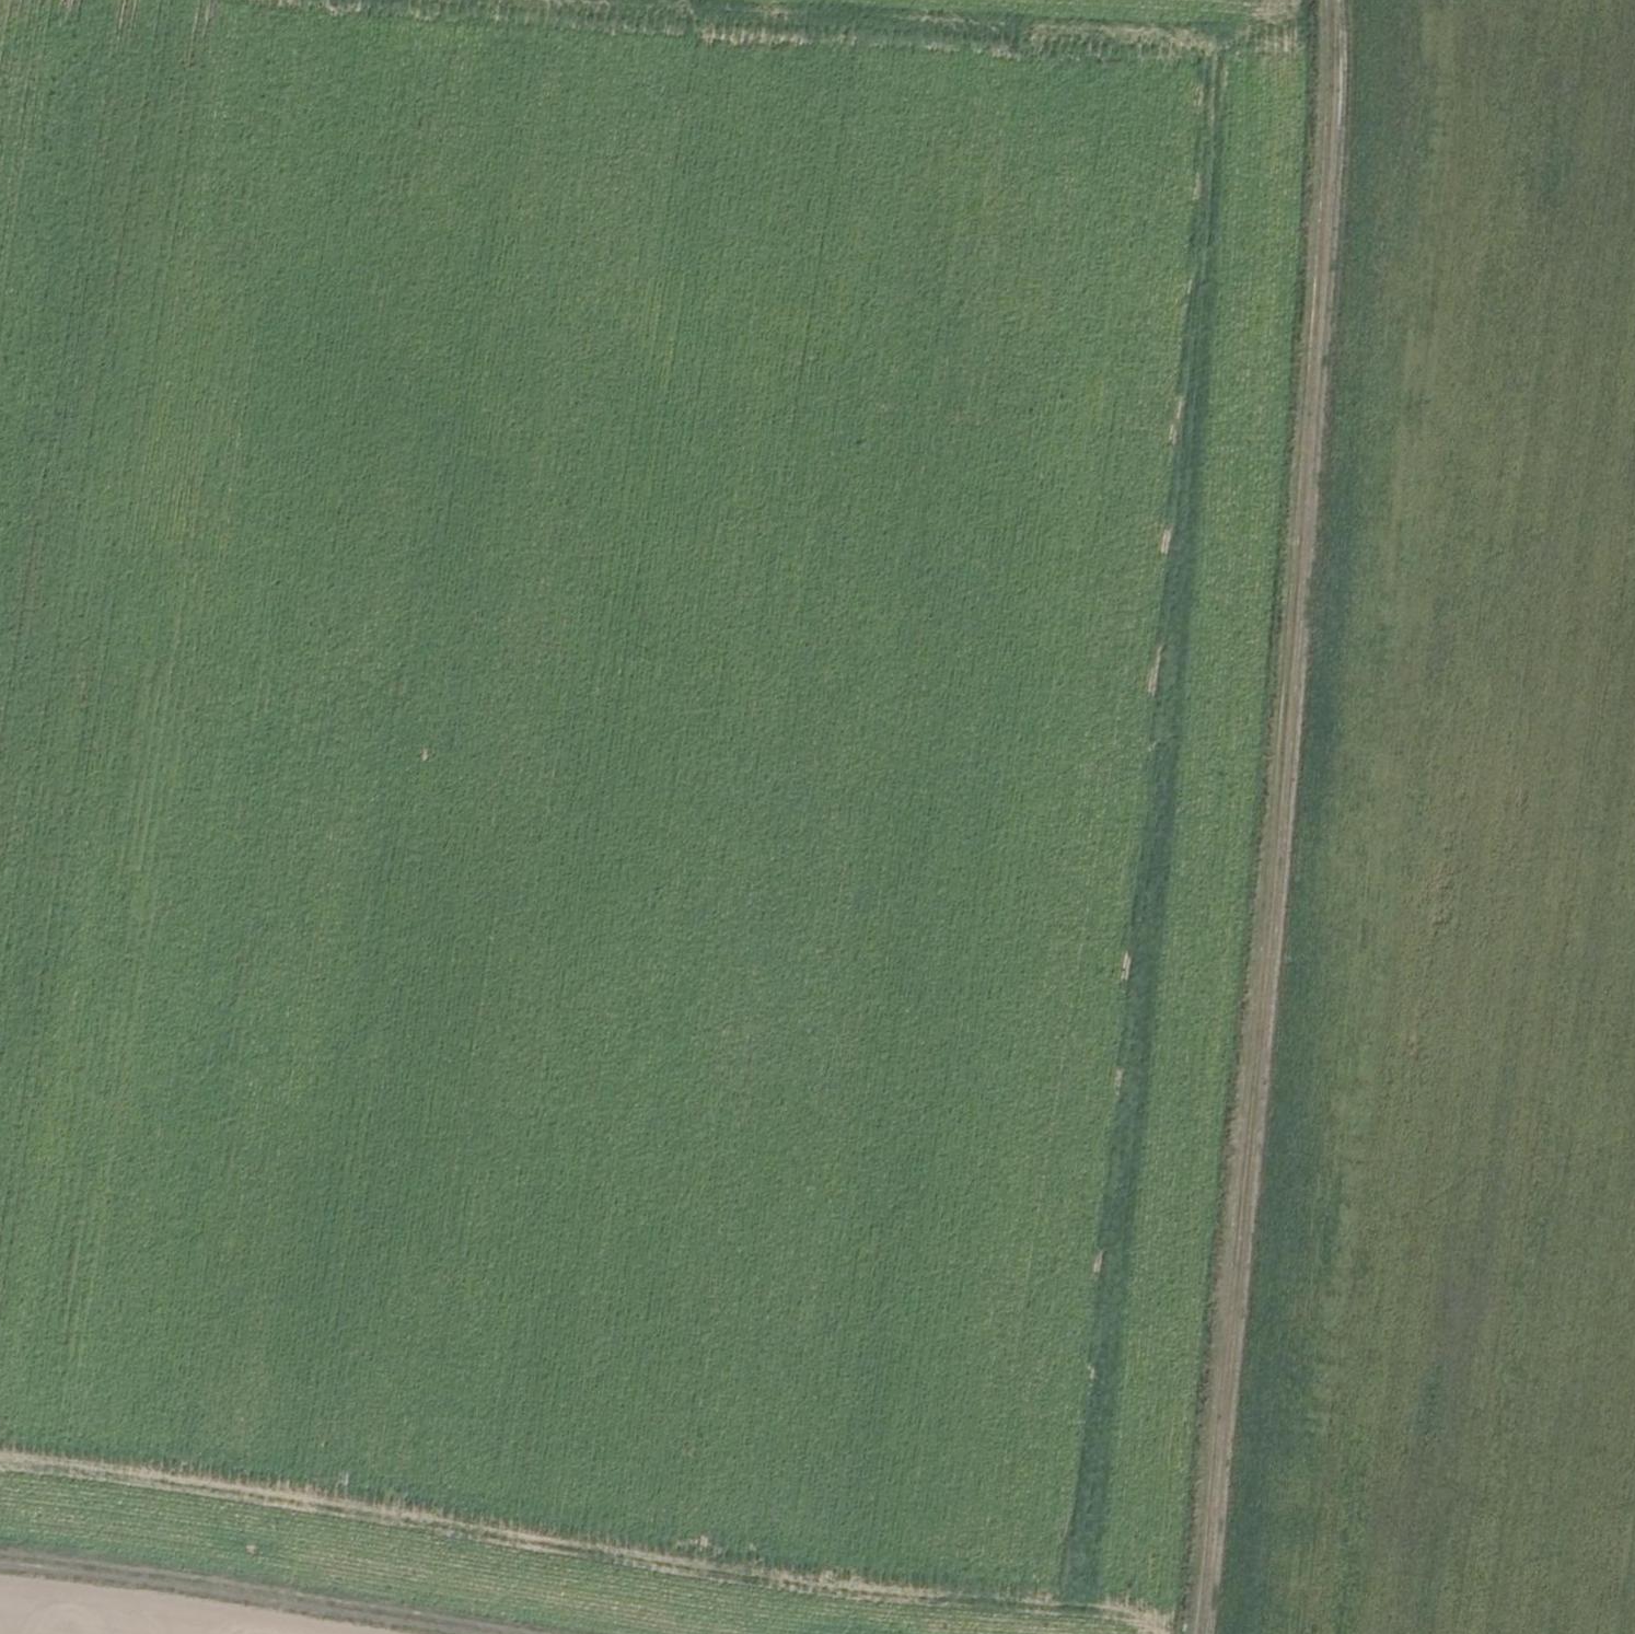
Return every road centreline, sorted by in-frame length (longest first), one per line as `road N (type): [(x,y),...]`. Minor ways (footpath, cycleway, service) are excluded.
road 1 (track): [(1196,1633),(1232,1358),(1331,130),(1331,0)]
road 2 (track): [(0,1566),(511,1633)]

